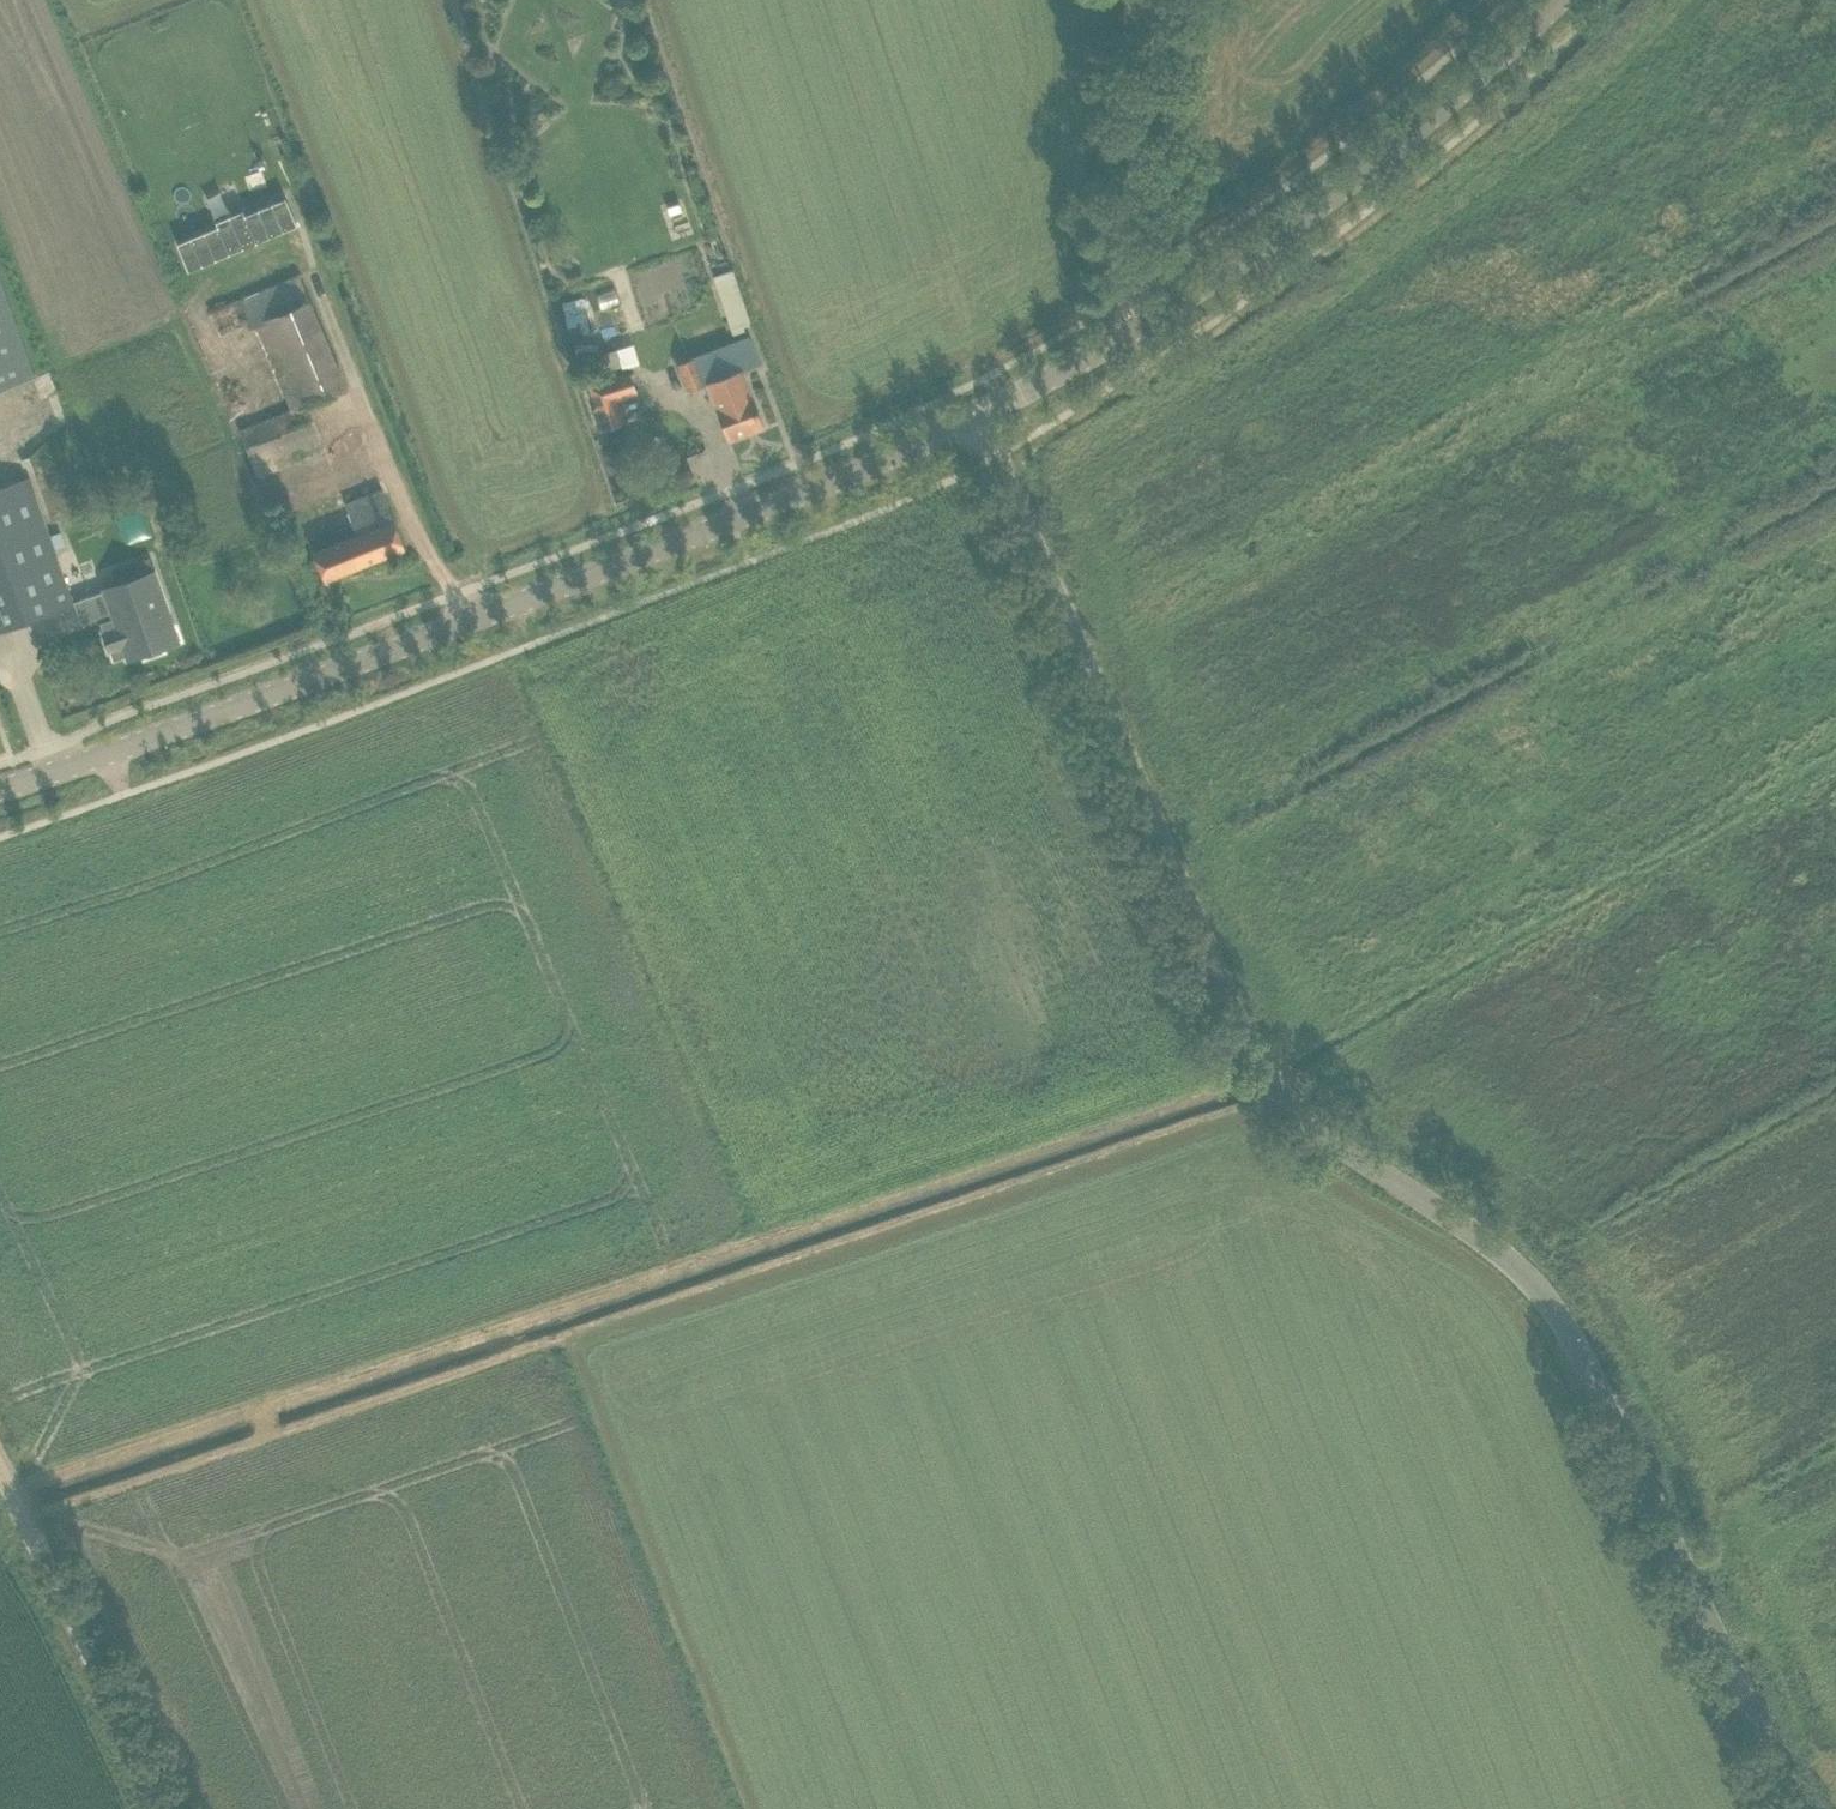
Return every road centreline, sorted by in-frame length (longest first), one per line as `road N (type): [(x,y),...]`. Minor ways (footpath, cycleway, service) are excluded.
road 1 (unclassified): [(1785,1808),(1538,1293),(1511,1267),(1321,1149),(1281,1111),(1248,1063),(982,426)]
road 2 (tertiary): [(0,796),(235,723),(810,501),(982,426)]
road 3 (tertiary): [(1130,337),(1324,210),(1570,0)]
road 4 (track): [(0,1470),(160,1808)]
road 5 (unclassified): [(1130,337),(1120,256),(1151,19)]
road 6 (tertiary): [(982,426),(1130,337)]

